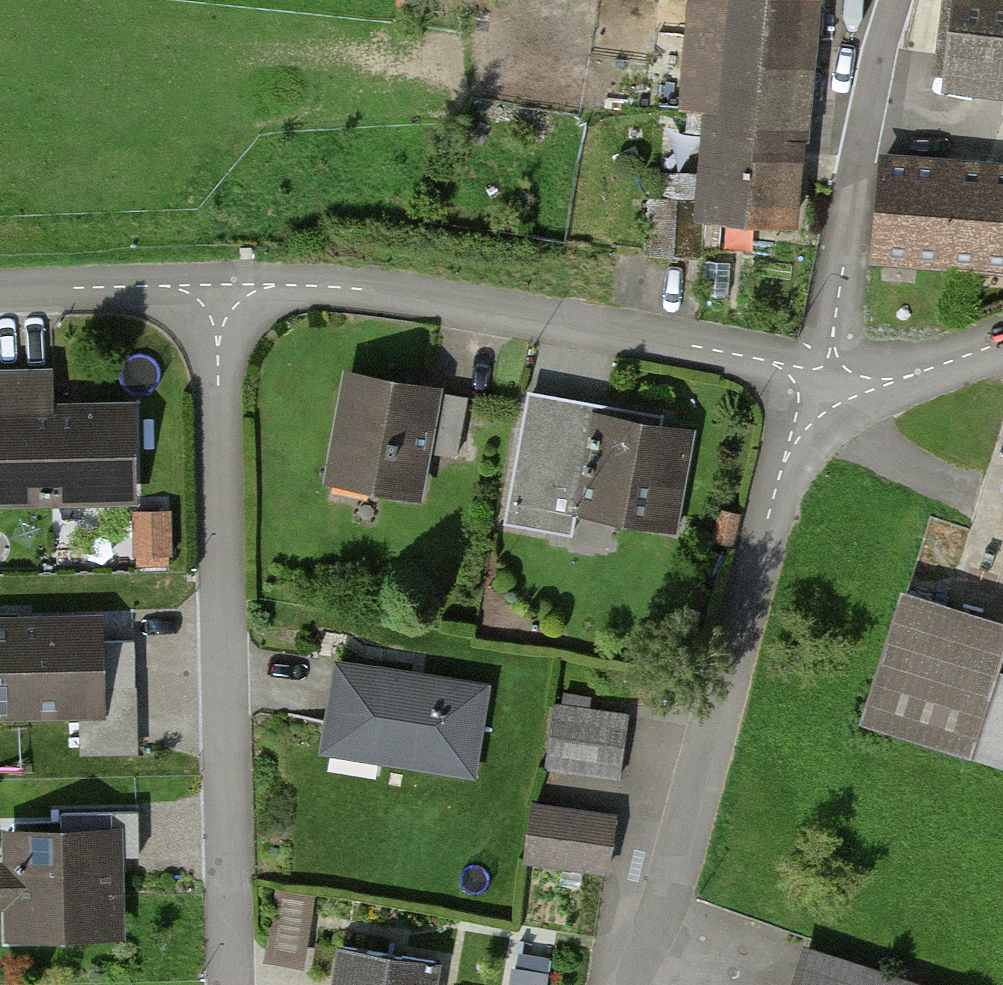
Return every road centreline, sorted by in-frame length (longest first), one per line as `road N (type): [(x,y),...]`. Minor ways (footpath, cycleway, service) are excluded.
road 1 (residential): [(232,984),(217,300)]
road 2 (residential): [(620,984),(639,957),(684,839),(787,452),(824,387)]
road 3 (residential): [(824,387),(763,359),(384,290),(280,283),(217,300)]
road 4 (residential): [(898,0),(864,134),(824,387)]
road 5 (track): [(217,300),(172,285),(0,289)]
road 6 (residential): [(1002,342),(906,377),(824,387)]

